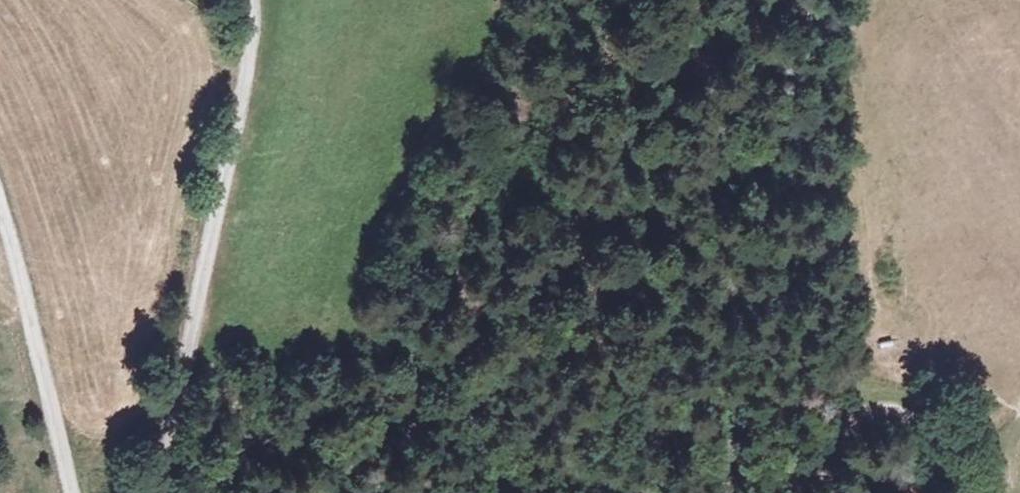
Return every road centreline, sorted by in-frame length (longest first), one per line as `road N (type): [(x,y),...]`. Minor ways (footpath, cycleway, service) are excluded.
road 1 (unclassified): [(251,0),(246,84),(165,492)]
road 2 (unclassified): [(0,197),(72,492)]
road 3 (track): [(797,492),(842,437),(877,417),(919,416),(944,439),(960,492)]

